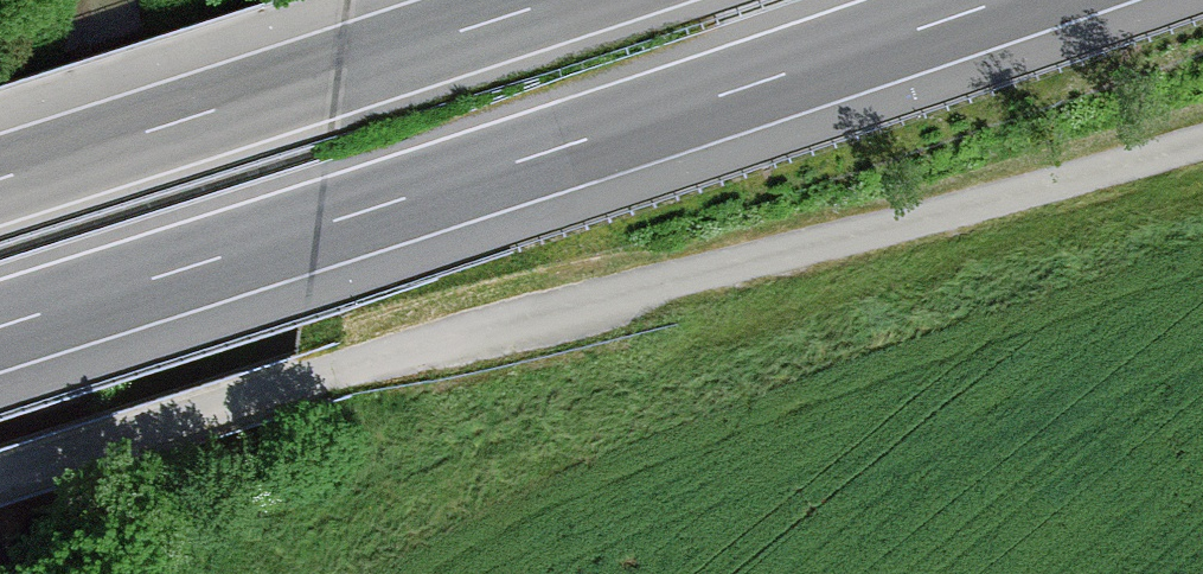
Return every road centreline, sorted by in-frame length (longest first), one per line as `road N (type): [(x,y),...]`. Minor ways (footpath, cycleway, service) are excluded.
road 1 (track): [(1202,141),(456,334),(0,476)]
road 2 (motorway): [(0,326),(1002,0)]
road 3 (motorway): [(557,0),(0,179)]

